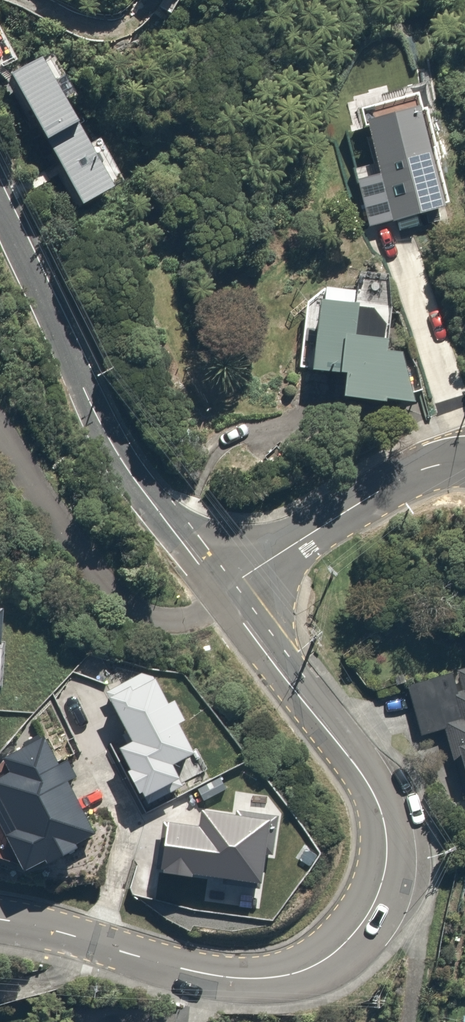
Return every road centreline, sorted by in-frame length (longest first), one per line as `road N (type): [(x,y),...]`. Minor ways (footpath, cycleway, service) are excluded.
road 1 (tertiary): [(0,919),(250,979),(317,966),(365,919),(388,862),(378,807),(223,589)]
road 2 (residential): [(223,589),(122,463),(0,216)]
road 3 (tertiary): [(464,456),(432,459),(223,589)]

